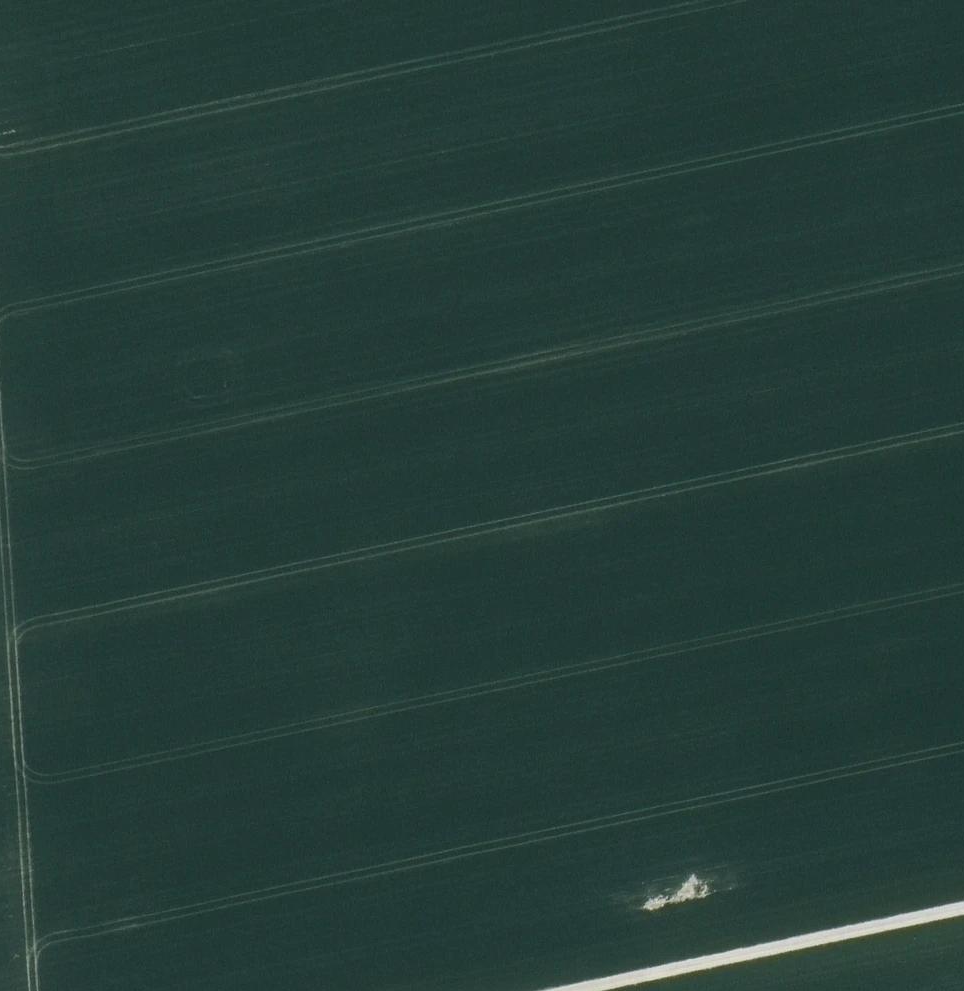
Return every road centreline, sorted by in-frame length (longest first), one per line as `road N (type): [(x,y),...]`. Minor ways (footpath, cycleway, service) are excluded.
road 1 (track): [(551,990),(963,905)]

